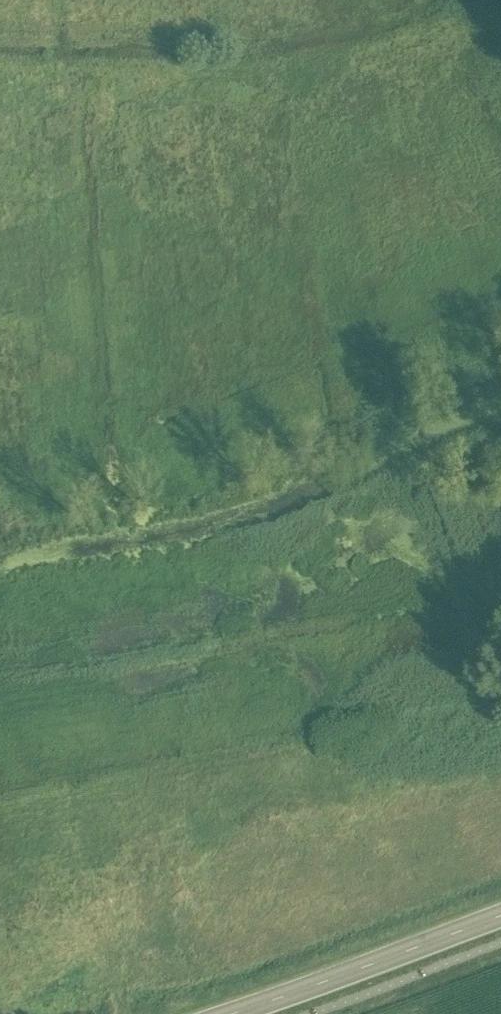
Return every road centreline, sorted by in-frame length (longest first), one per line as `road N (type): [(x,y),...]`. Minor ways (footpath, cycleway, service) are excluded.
road 1 (tertiary): [(223,1013),(500,917)]

